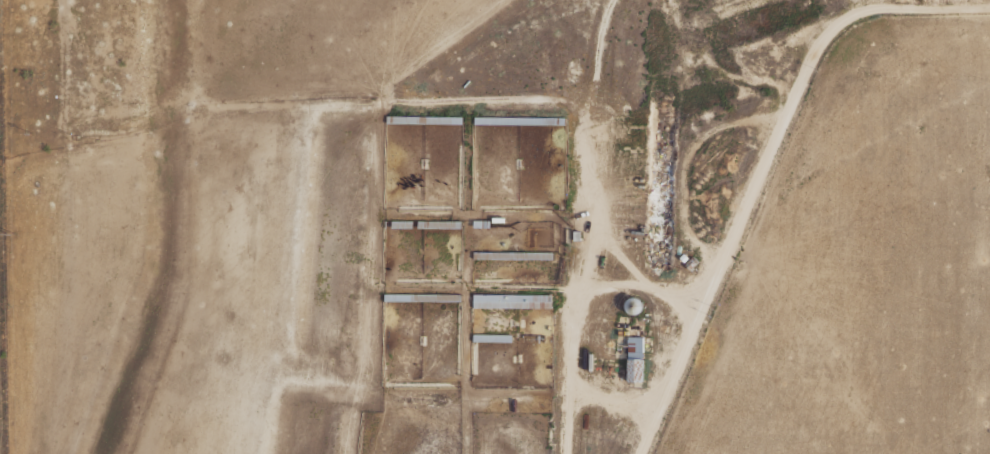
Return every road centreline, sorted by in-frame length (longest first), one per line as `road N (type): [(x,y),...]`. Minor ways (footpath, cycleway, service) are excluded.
road 1 (track): [(784,118),(715,132),(687,170),(687,219),(699,243),(723,259)]
road 2 (track): [(584,109),(392,100)]

